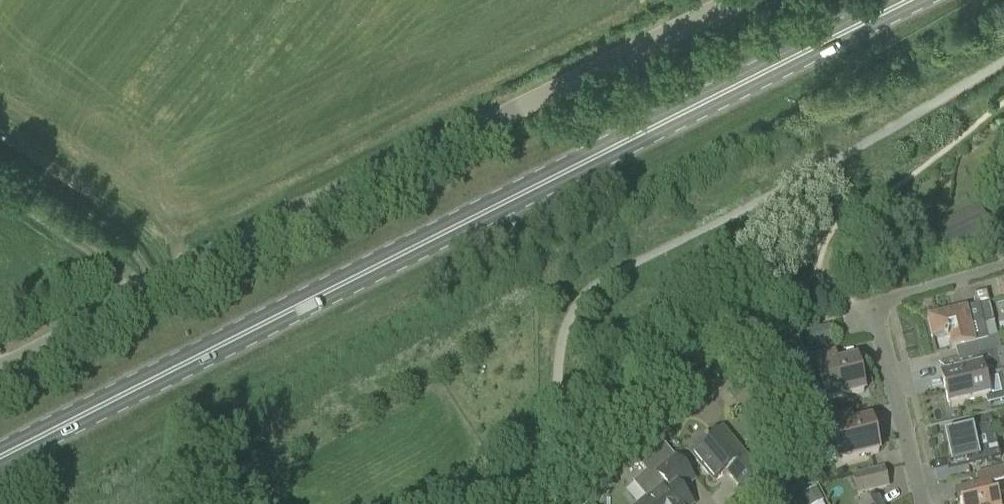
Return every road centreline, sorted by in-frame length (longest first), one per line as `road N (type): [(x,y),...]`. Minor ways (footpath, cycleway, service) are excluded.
road 1 (primary): [(0,456),(909,0)]
road 2 (unclassified): [(0,370),(738,0)]
road 3 (track): [(839,220),(819,273),(746,339),(582,457)]
road 4 (residential): [(1003,262),(883,301),(875,311),(922,503)]

